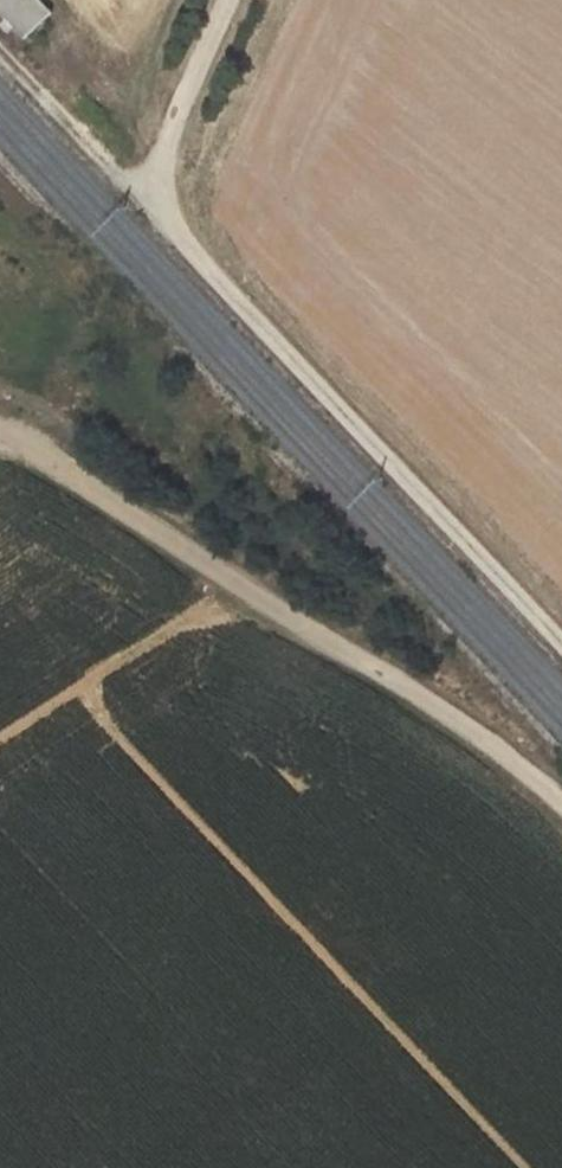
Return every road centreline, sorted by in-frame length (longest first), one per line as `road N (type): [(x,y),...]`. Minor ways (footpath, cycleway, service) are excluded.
road 1 (track): [(561,647),(133,198),(222,0)]
road 2 (track): [(561,813),(505,756),(0,441)]

